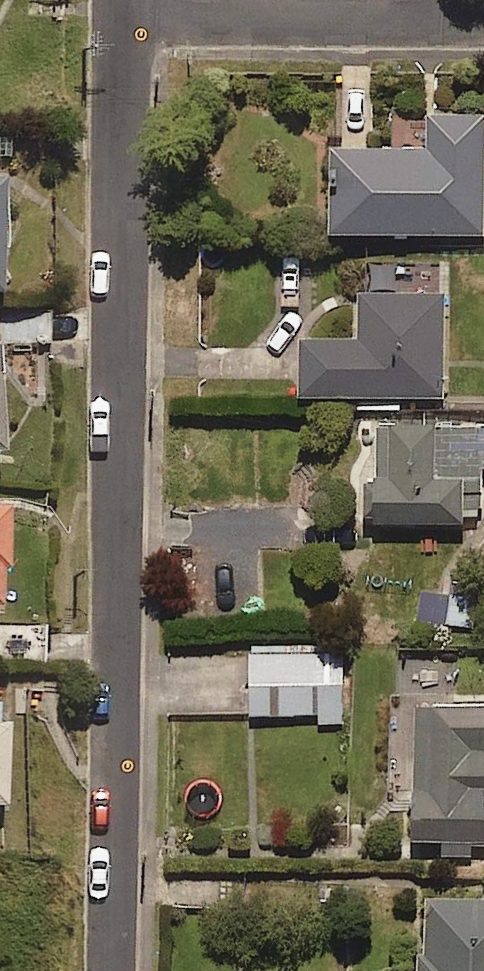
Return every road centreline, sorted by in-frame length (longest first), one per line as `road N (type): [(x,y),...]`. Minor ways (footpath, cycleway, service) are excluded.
road 1 (residential): [(116,970),(133,22)]
road 2 (residential): [(483,24),(133,22)]

